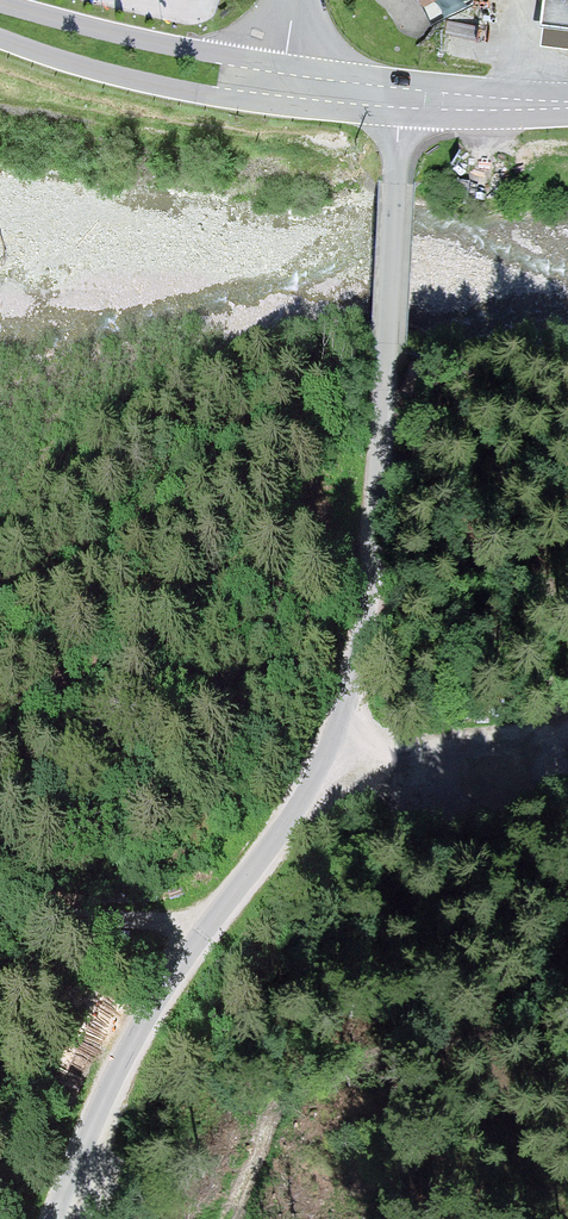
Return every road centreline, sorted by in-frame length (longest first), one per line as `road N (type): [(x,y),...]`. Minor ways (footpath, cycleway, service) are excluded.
road 1 (unclassified): [(399,98),(371,566),(340,722),(305,796),(209,925),(133,1047),(56,1218)]
road 2 (track): [(223,1218),(278,1111),(310,1084),(461,1036),(567,1058)]
road 3 (tertiary): [(0,20),(119,55),(282,85)]
road 4 (track): [(567,732),(467,751),(332,743)]
road 5 (track): [(0,908),(209,925)]
road 6 (tertiary): [(399,98),(567,103)]

